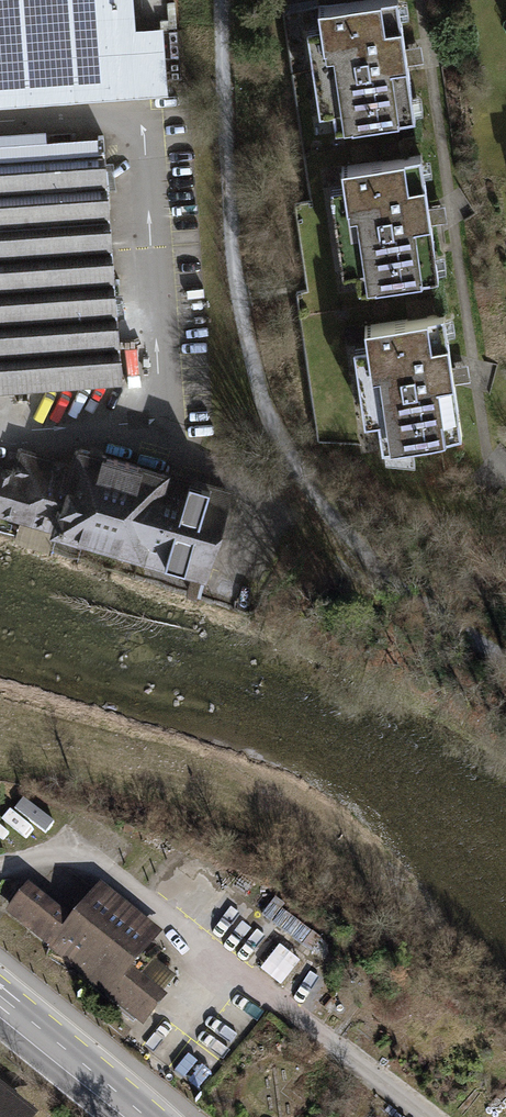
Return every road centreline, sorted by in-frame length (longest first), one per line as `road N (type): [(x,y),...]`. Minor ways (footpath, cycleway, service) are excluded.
road 1 (track): [(0,868),(88,851),(432,1116)]
road 2 (primary): [(137,1116),(0,1004)]

